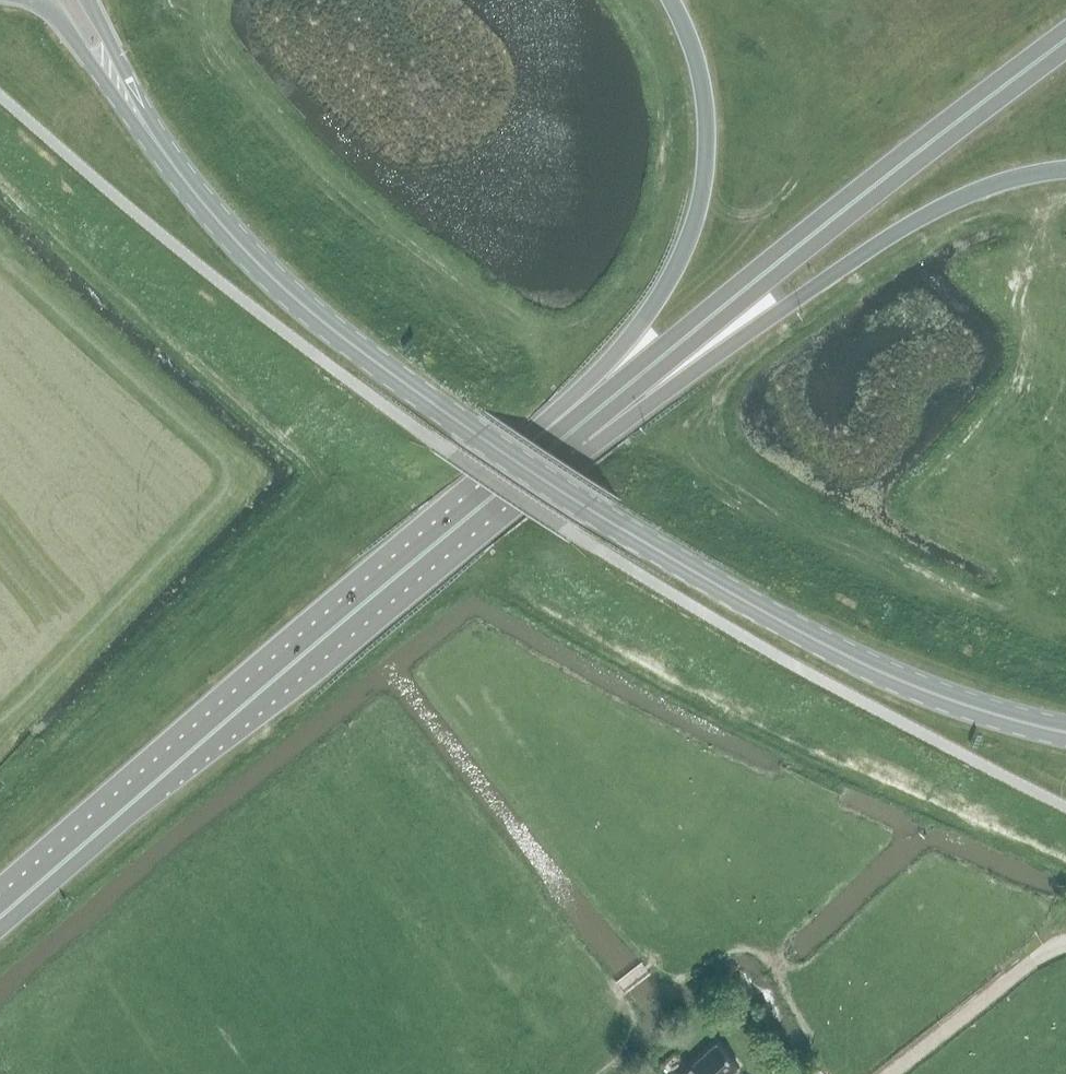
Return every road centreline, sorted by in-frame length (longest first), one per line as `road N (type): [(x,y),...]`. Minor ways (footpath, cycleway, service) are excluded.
road 1 (primary): [(1065,731),(965,706),(866,665),(583,503),(369,358),(266,273),(154,141)]
road 2 (trunk): [(549,450),(1065,41)]
road 3 (trunk): [(0,919),(484,502)]
road 4 (trunk): [(549,450),(595,446),(884,240),(963,197),(1023,176),(1065,172)]
road 5 (trunk): [(671,0),(700,70),(708,116),(693,230),(640,324),(594,376),(495,460),(484,502)]
road 6 (track): [(788,984),(773,964),(712,936),(664,946),(602,1006),(550,1073)]
road 7 (primary): [(36,0),(154,141)]
road 8 (primary): [(154,141),(85,0)]

